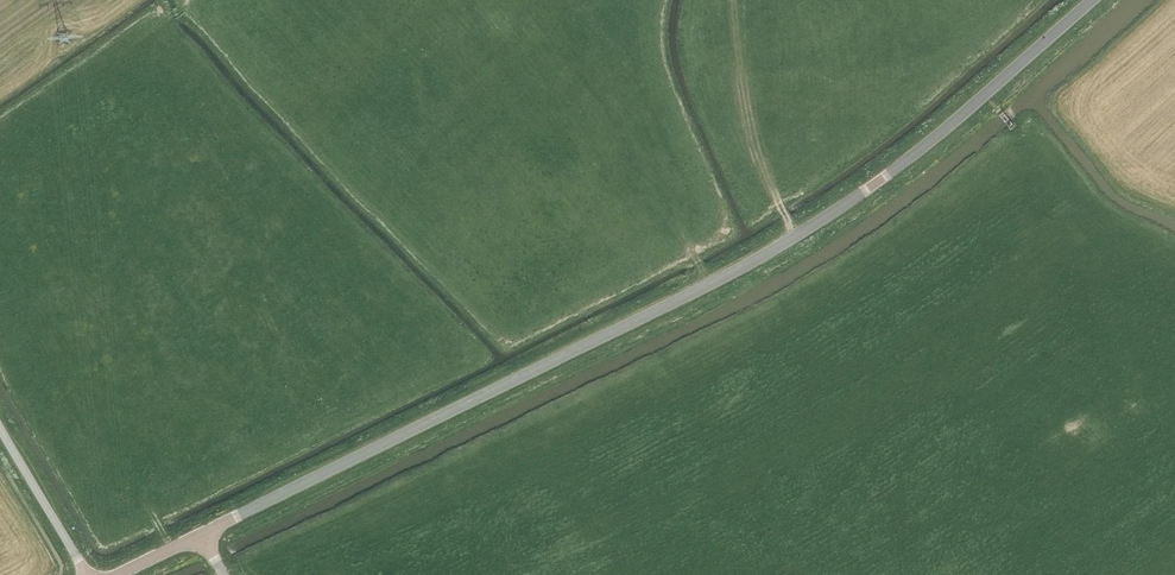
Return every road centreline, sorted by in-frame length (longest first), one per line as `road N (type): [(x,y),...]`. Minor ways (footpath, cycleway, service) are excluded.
road 1 (tertiary): [(117,574),(798,235),(929,143),(1093,0)]
road 2 (unclassified): [(86,574),(0,427)]

